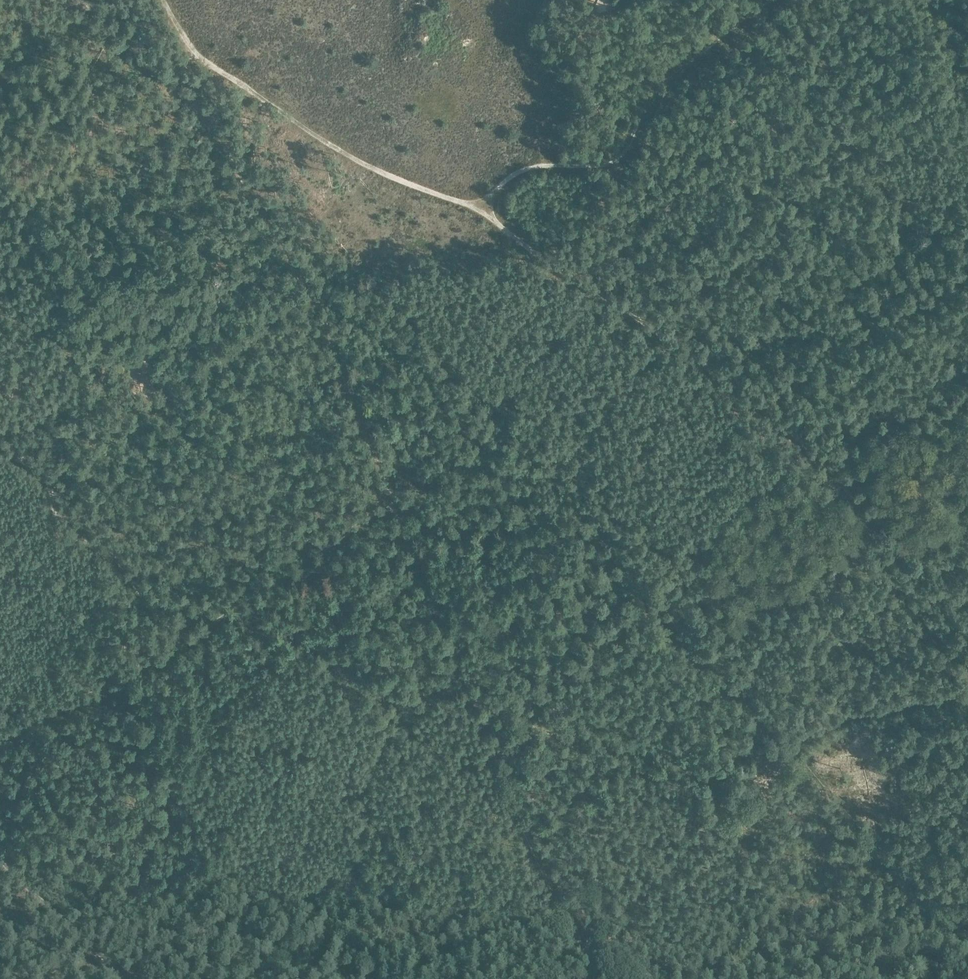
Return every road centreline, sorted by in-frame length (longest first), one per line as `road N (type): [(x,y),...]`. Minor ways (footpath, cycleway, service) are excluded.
road 1 (track): [(967,666),(919,612),(831,467),(698,360),(479,210)]
road 2 (track): [(79,0),(181,92),(233,163),(331,337),(393,499)]
road 3 (track): [(613,978),(561,910),(393,499)]
road 4 (track): [(184,642),(113,552),(57,524),(42,471),(1,443),(8,427),(95,385)]
road 5 (track): [(479,210),(323,141),(200,58),(162,0)]
road 6 (track): [(769,0),(677,72),(616,160),(531,167),(503,182),(479,210)]
road 7 (track): [(790,747),(559,978)]
road 8 (track): [(967,694),(872,713),(790,747)]

